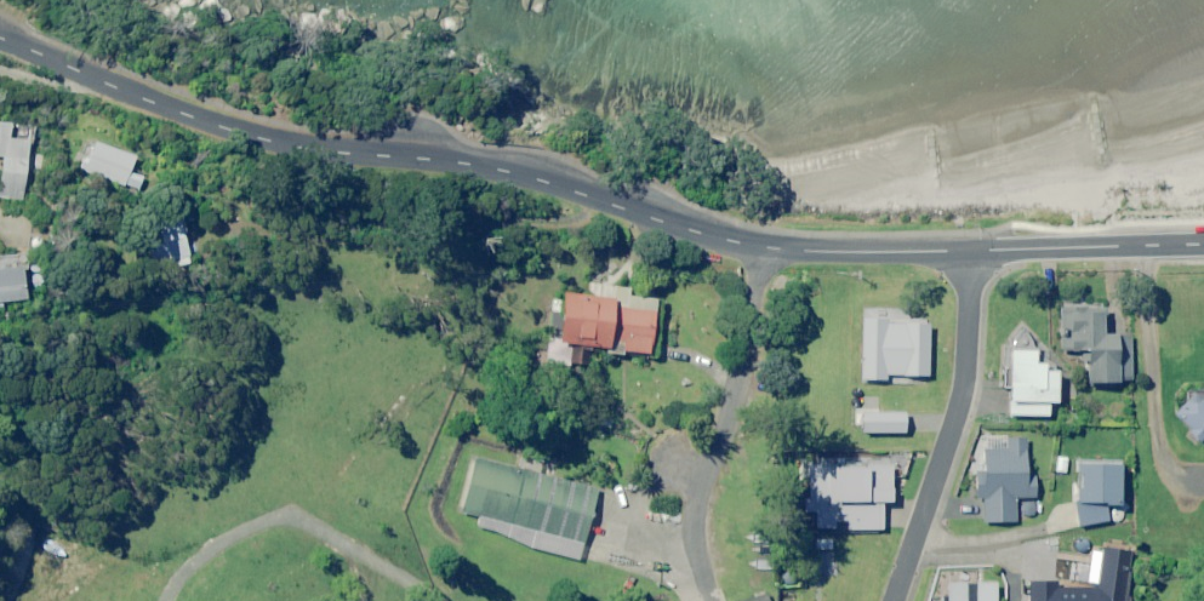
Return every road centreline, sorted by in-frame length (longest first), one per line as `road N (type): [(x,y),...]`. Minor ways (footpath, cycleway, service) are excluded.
road 1 (secondary): [(765,247),(497,171),(304,157),(231,141),(0,47)]
road 2 (unclassified): [(765,247),(699,510),(697,547),(710,600)]
road 3 (residential): [(896,600),(961,402),(965,251)]
road 4 (secondary): [(1203,245),(965,251)]
road 5 (secondary): [(965,251),(765,247)]

